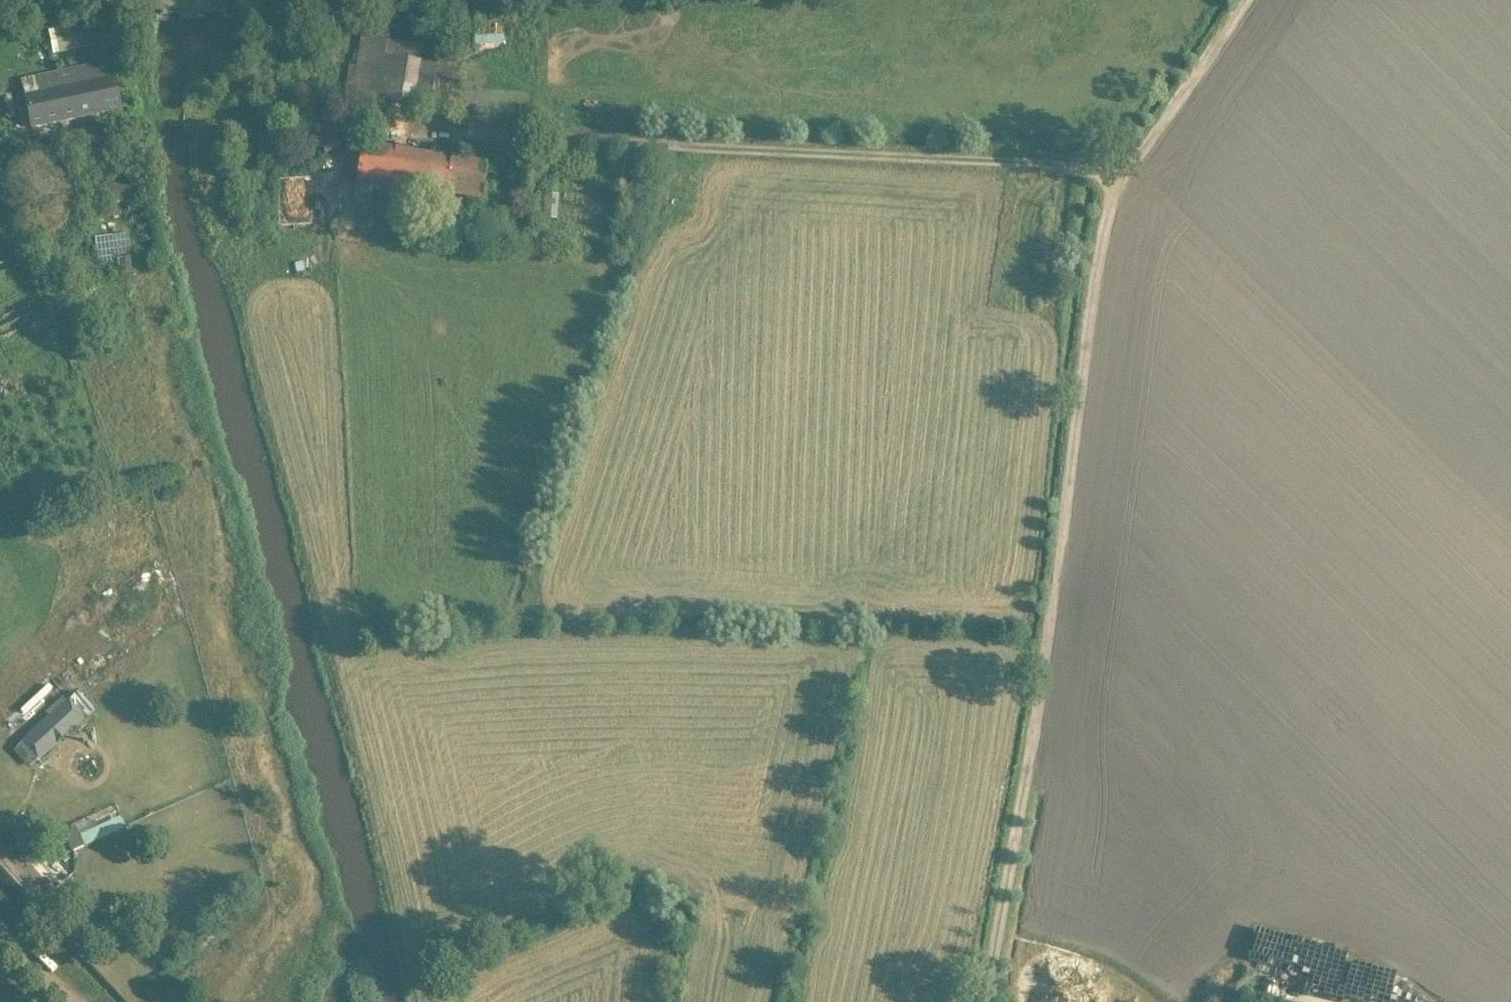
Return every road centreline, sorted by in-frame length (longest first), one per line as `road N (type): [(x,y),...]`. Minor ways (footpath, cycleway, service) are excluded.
road 1 (track): [(1247,0),(1129,168),(1110,215),(1053,622),(984,1001)]
road 2 (track): [(1129,168),(487,140)]

